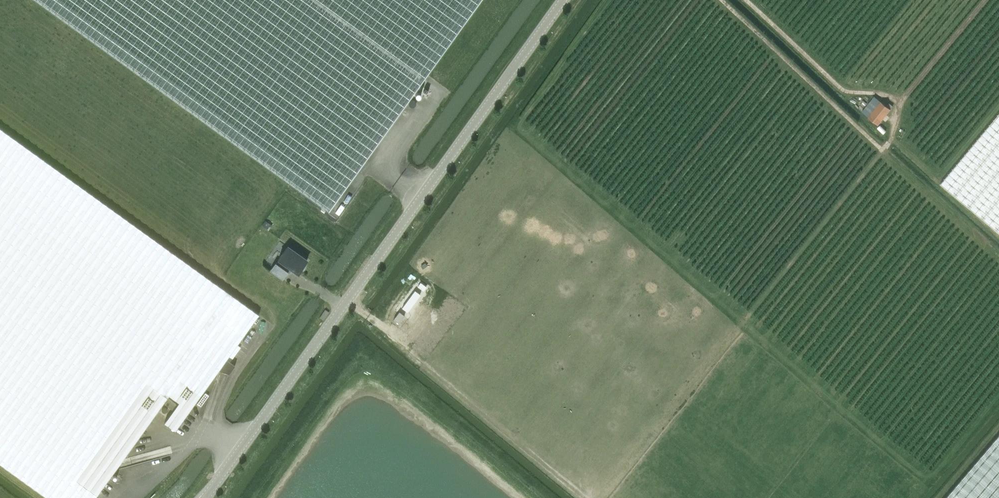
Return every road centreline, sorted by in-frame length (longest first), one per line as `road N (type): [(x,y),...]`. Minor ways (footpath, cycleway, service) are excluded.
road 1 (unclassified): [(205,497),(565,0)]

